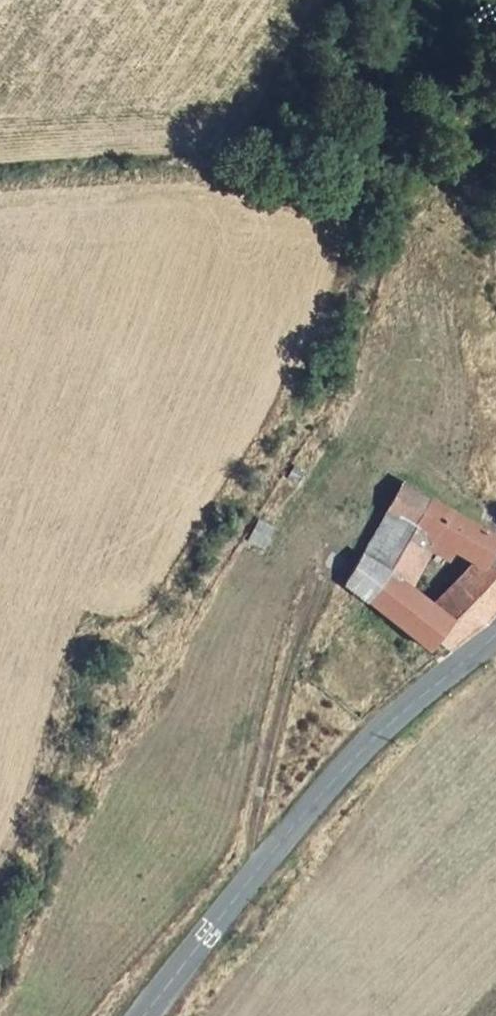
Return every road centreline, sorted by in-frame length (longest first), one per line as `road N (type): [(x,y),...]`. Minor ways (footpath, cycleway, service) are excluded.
road 1 (tertiary): [(495,635),(386,725),(311,804),(141,1015)]

